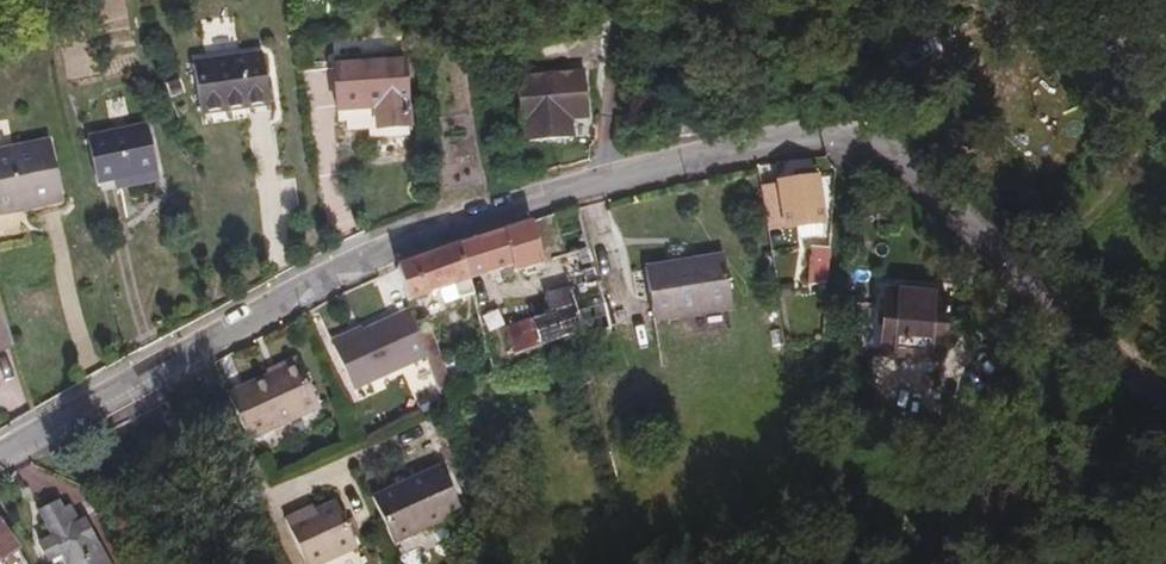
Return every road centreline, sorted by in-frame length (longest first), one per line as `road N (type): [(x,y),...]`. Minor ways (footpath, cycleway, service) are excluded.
road 1 (tertiary): [(1165,398),(923,177),(838,129),(600,181),(349,266),(0,455)]

